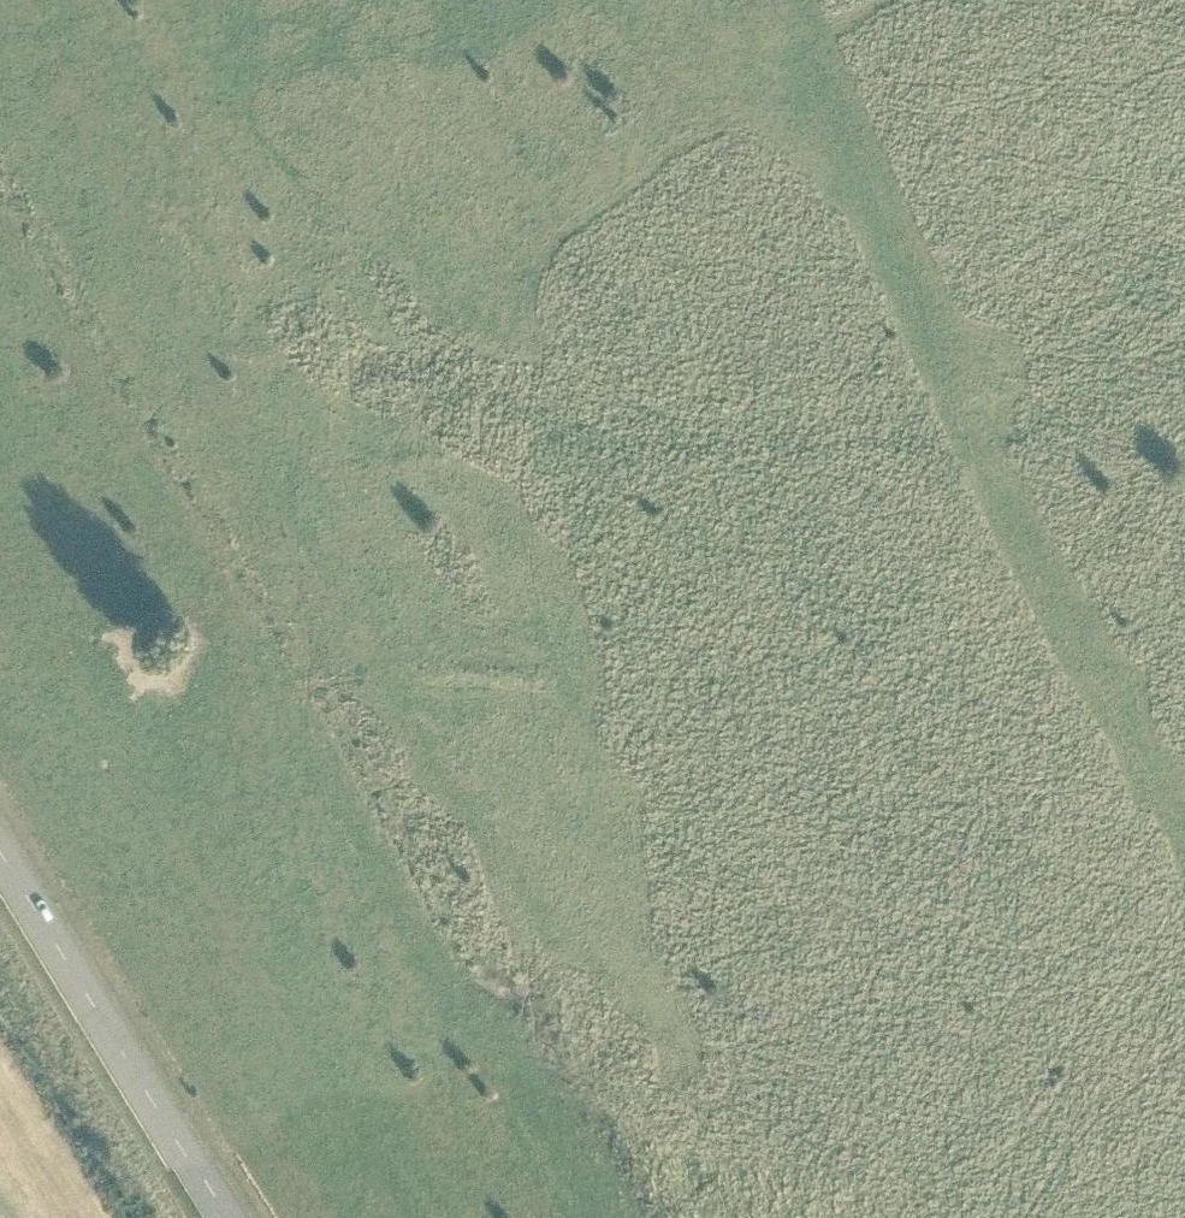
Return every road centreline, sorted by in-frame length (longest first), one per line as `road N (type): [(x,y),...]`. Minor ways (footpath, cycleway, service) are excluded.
road 1 (residential): [(0,849),(230,1217)]

